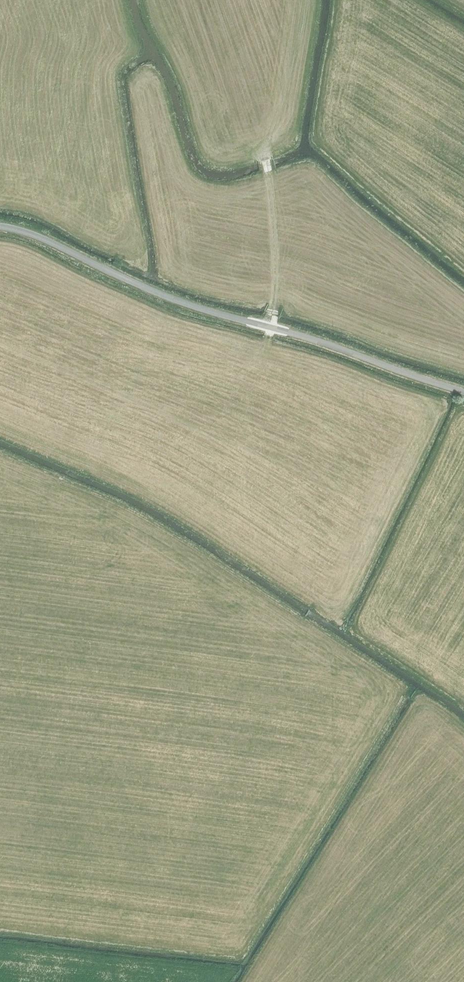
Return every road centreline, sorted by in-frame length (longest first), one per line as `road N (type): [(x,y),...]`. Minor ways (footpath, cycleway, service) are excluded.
road 1 (unclassified): [(0,225),(206,310),(463,391)]

